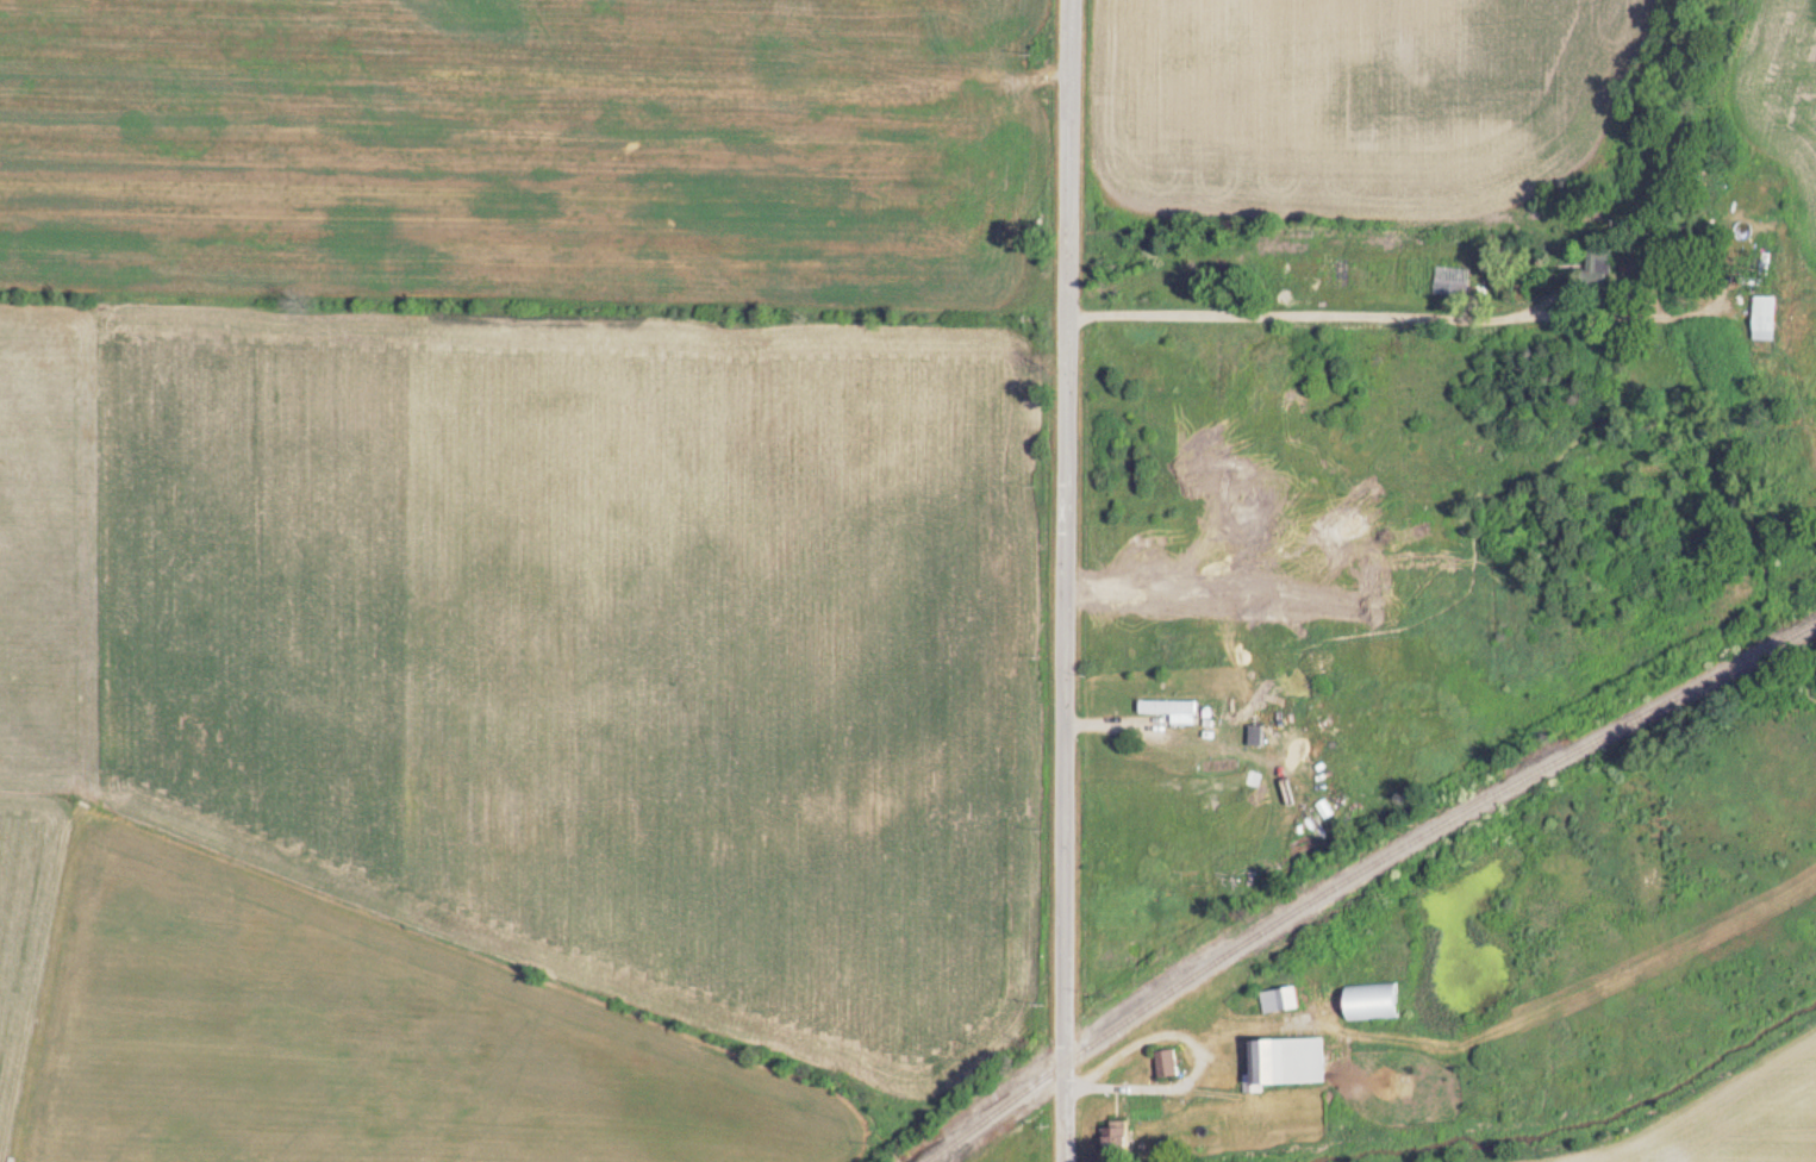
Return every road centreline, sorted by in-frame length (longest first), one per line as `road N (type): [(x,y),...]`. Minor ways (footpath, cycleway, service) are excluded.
road 1 (residential): [(1068,1161),(1055,669),(1059,0)]

